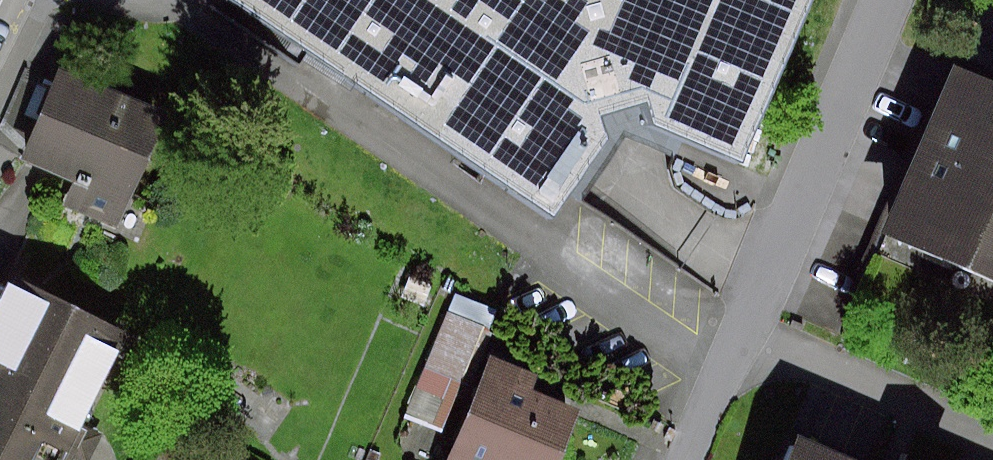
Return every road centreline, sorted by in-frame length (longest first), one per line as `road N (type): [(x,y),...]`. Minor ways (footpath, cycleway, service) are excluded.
road 1 (residential): [(699,459),(886,0)]

